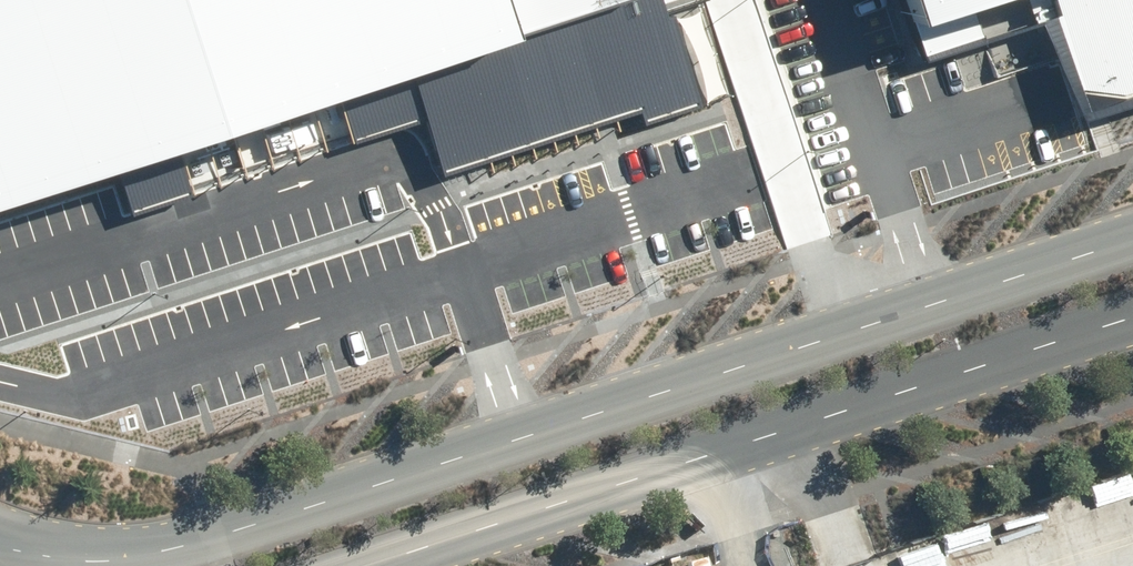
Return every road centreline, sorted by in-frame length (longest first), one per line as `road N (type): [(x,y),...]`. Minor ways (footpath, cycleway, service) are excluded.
road 1 (tertiary): [(125,565),(198,550),(1132,243)]
road 2 (tertiary): [(1132,324),(390,565)]

